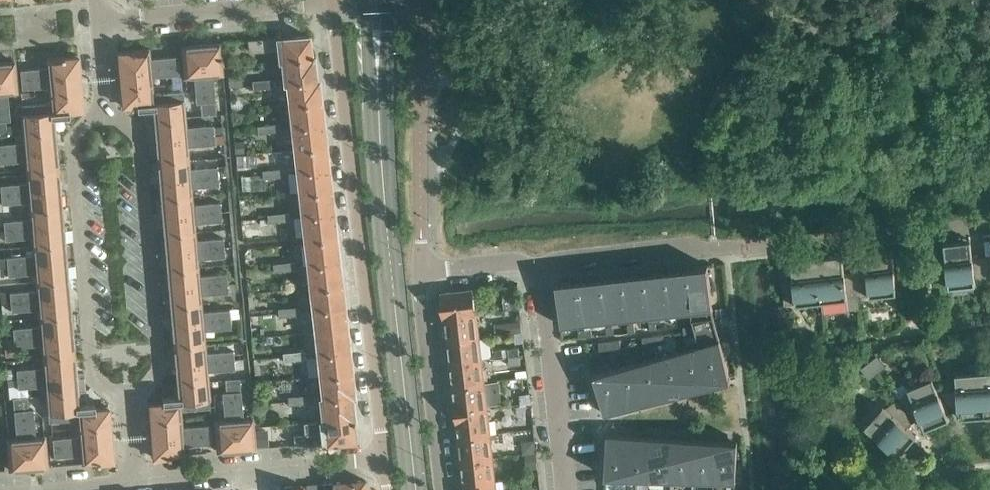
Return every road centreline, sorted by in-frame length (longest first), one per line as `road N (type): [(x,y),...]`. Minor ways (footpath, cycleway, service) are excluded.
road 1 (residential): [(335,0),(384,457)]
road 2 (residential): [(535,263),(989,221)]
road 3 (secondary): [(416,489),(378,70)]
road 4 (residential): [(129,395),(103,396),(90,366),(73,136),(105,103)]
road 5 (residential): [(129,395),(151,393),(159,371),(147,195),(141,130),(105,103)]
road 6 (residential): [(441,489),(423,270),(535,263)]
road 7 (residential): [(135,478),(384,457)]
road 8 (residential): [(564,489),(535,263)]
road 9 (residential): [(100,22),(324,0)]
road 10 (residential): [(2,489),(135,478)]

